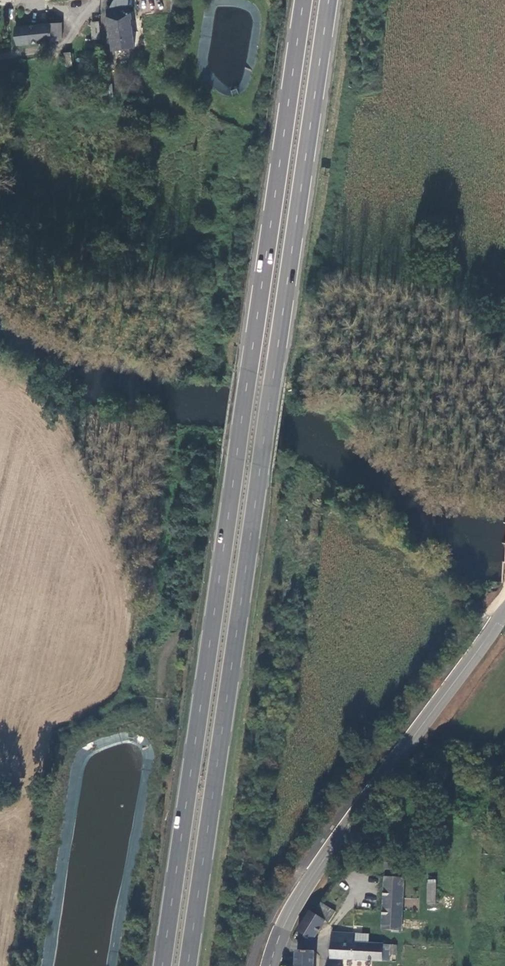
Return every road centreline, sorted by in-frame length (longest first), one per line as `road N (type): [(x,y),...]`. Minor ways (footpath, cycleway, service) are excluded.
road 1 (trunk): [(189,965),(329,0)]
road 2 (trunk): [(302,0),(163,965)]
road 3 (tertiary): [(270,965),(328,855),(504,616)]
road 4 (unclassified): [(99,0),(64,45),(0,58)]

